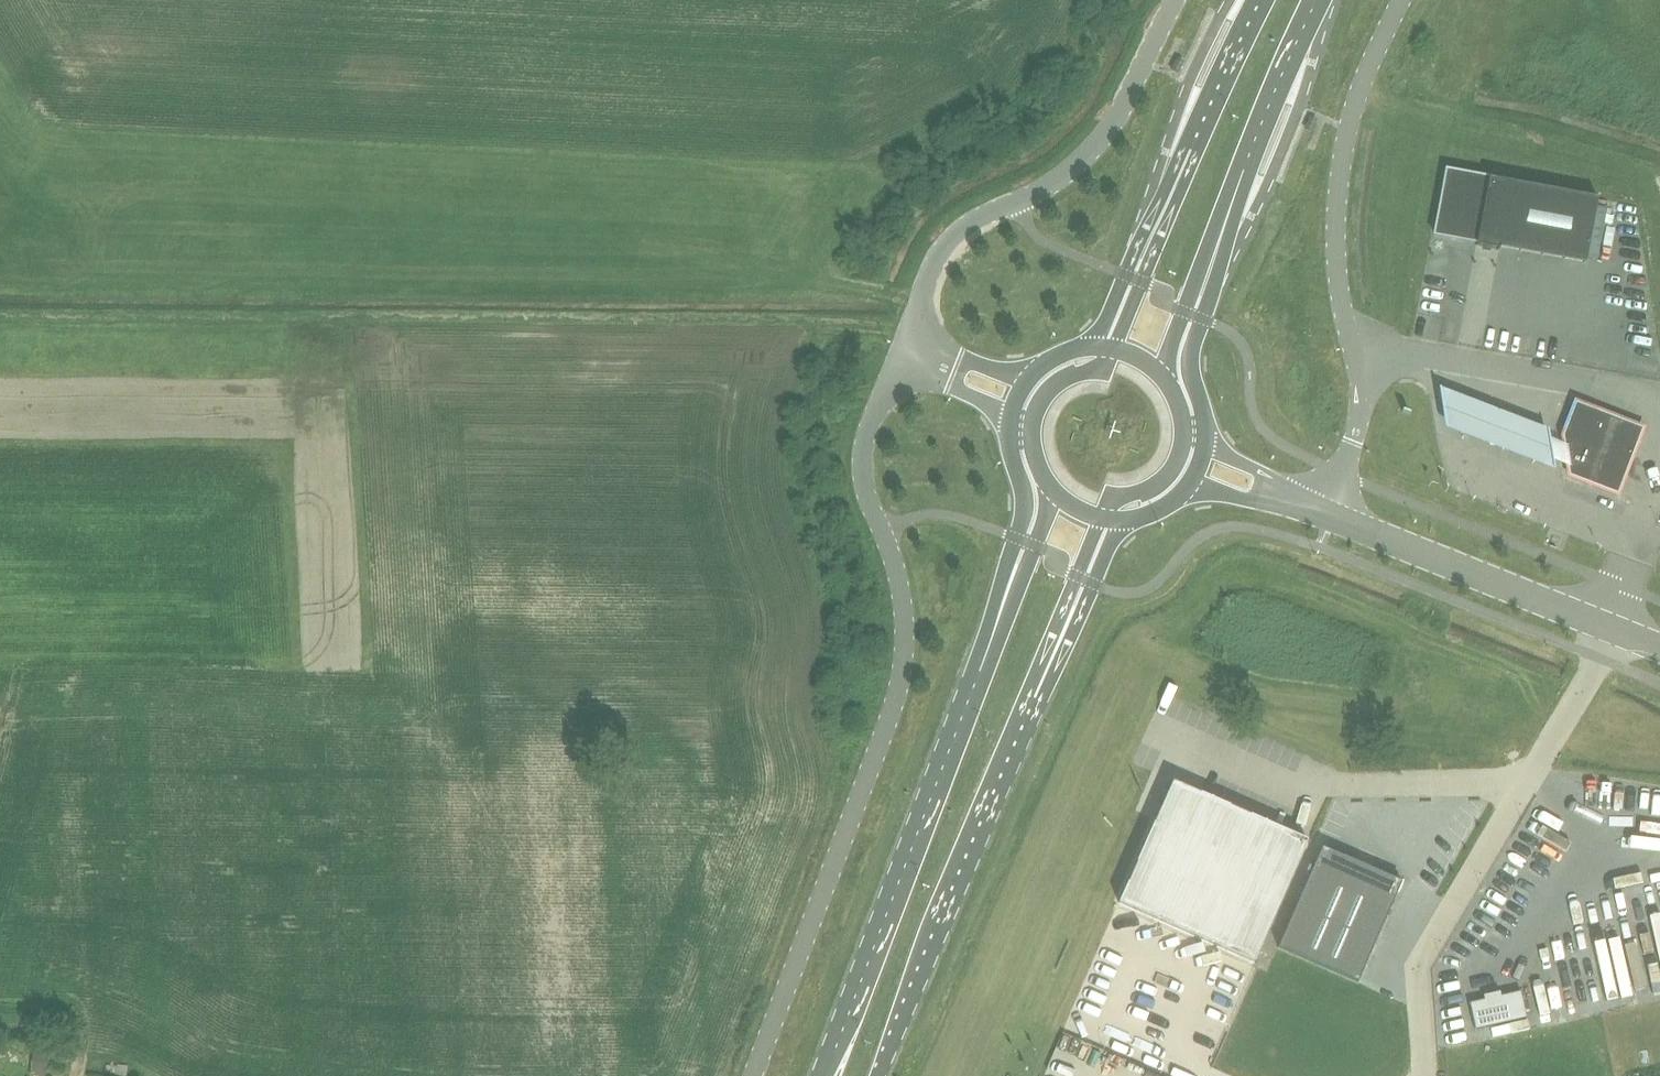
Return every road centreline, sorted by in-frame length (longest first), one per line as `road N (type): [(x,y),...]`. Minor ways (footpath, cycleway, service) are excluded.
road 1 (tertiary): [(900,350),(861,456),(903,605),(897,687),(752,1075)]
road 2 (primary): [(1008,591),(822,1075)]
road 3 (primary): [(877,1075),(1060,640)]
road 4 (unclassified): [(1173,0),(1096,144),(1051,185),(956,234),(939,254),(900,350)]
road 5 (unclassified): [(1350,340),(1338,243),(1342,157),(1359,92),(1400,0)]
road 6 (unclassified): [(1528,783),(1418,968),(1424,1075)]
road 7 (tertiary): [(1330,514),(1608,625)]
road 8 (primary): [(1212,264),(1317,0)]
road 9 (unclassified): [(1350,340),(1593,382)]
road 10 (primary): [(1258,0),(1155,224)]
road 11 (unclassified): [(1528,783),(1333,783)]
road 12 (primary): [(1205,442),(1191,362),(1212,264)]
road 13 (unclassified): [(1330,514),(1360,404),(1350,340)]
road 14 (unclassified): [(1608,625),(1528,783)]
road 15 (primary): [(1011,416),(1023,501),(1008,591)]
road 16 (primary): [(1155,224),(1136,242),(1102,326),(1077,349)]
road 17 (primary): [(1060,640),(1080,614),(1113,537),(1133,517)]
road 18 (primary): [(1100,518),(1167,472),(1179,450),(1182,412)]
road 19 (primary): [(1171,389),(1170,344),(1212,264)]
road 20 (primary): [(1114,349),(1045,396),(1030,443)]
road 21 (primary): [(1155,224),(1154,250),(1114,349)]
road 22 (primary): [(1060,640),(1063,606),(1100,518)]
road 23 (primary): [(1041,475),(1043,521),(1008,591)]

